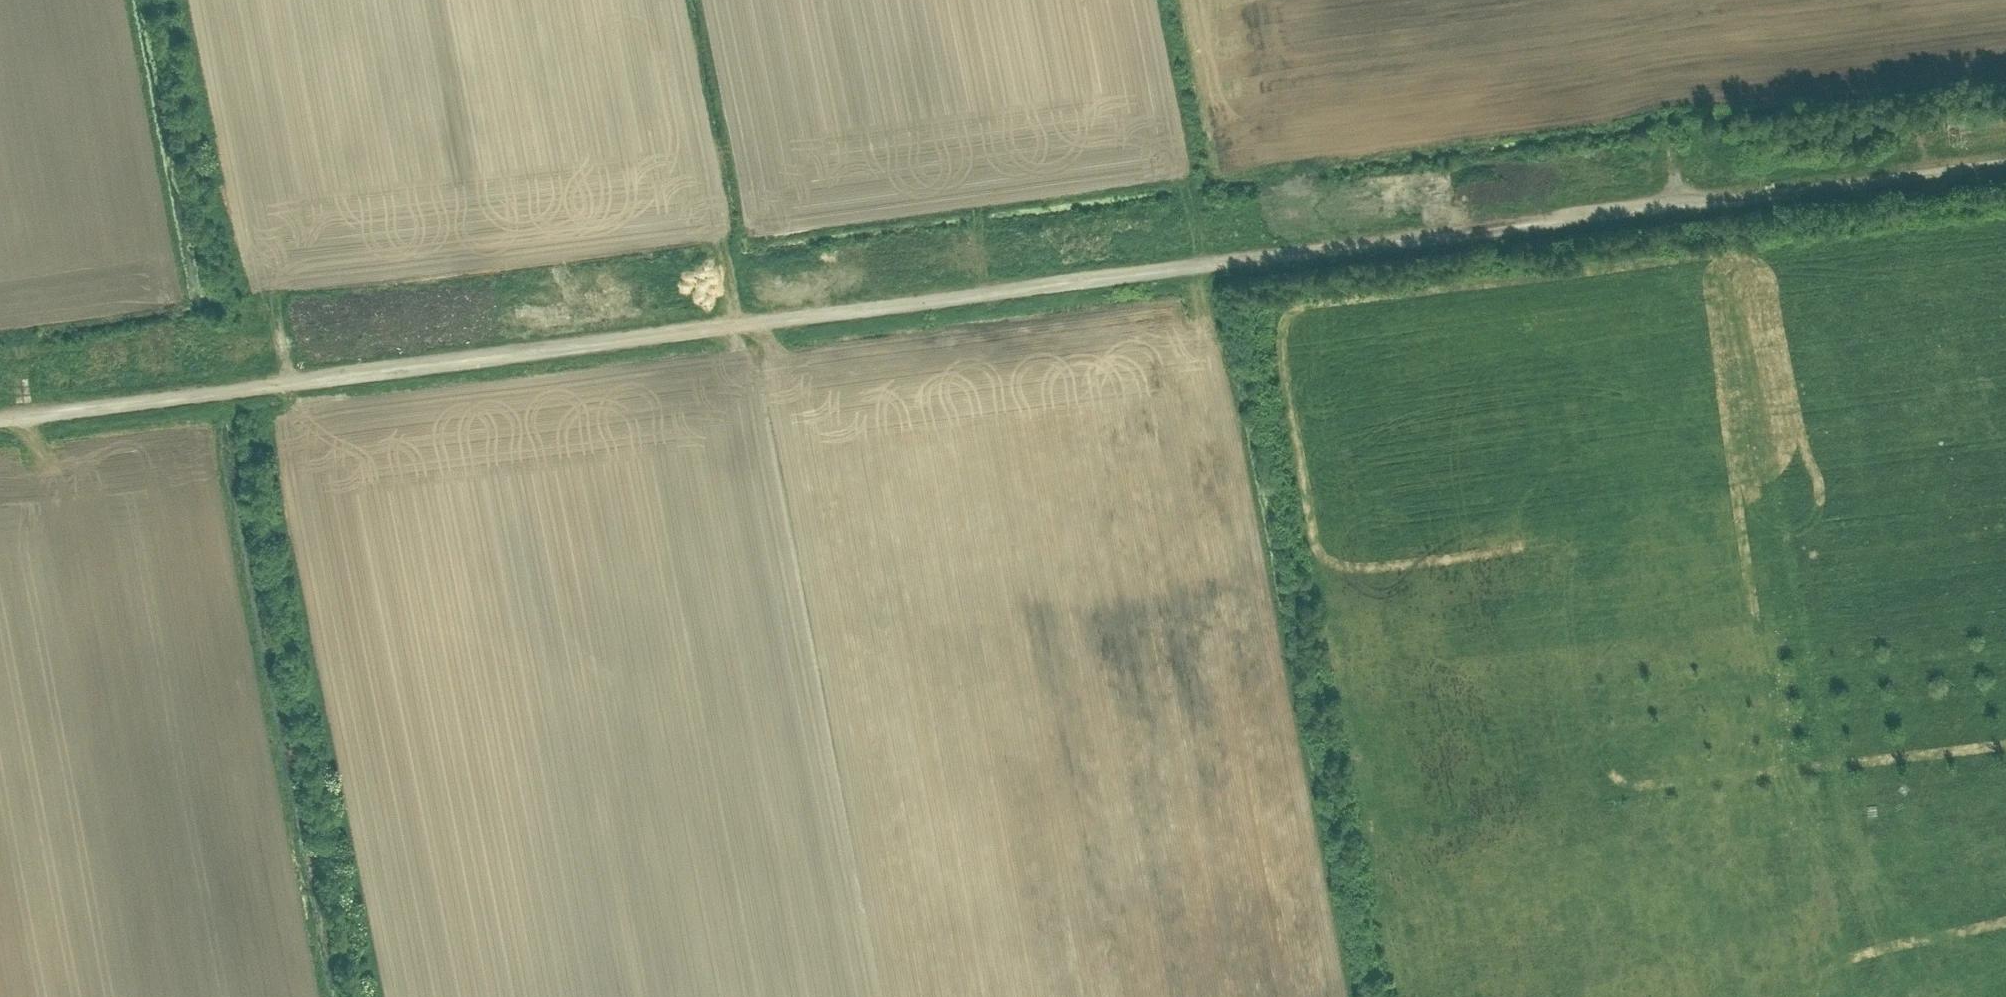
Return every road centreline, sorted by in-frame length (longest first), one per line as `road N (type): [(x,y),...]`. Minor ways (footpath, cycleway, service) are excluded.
road 1 (track): [(2005,153),(0,413)]

